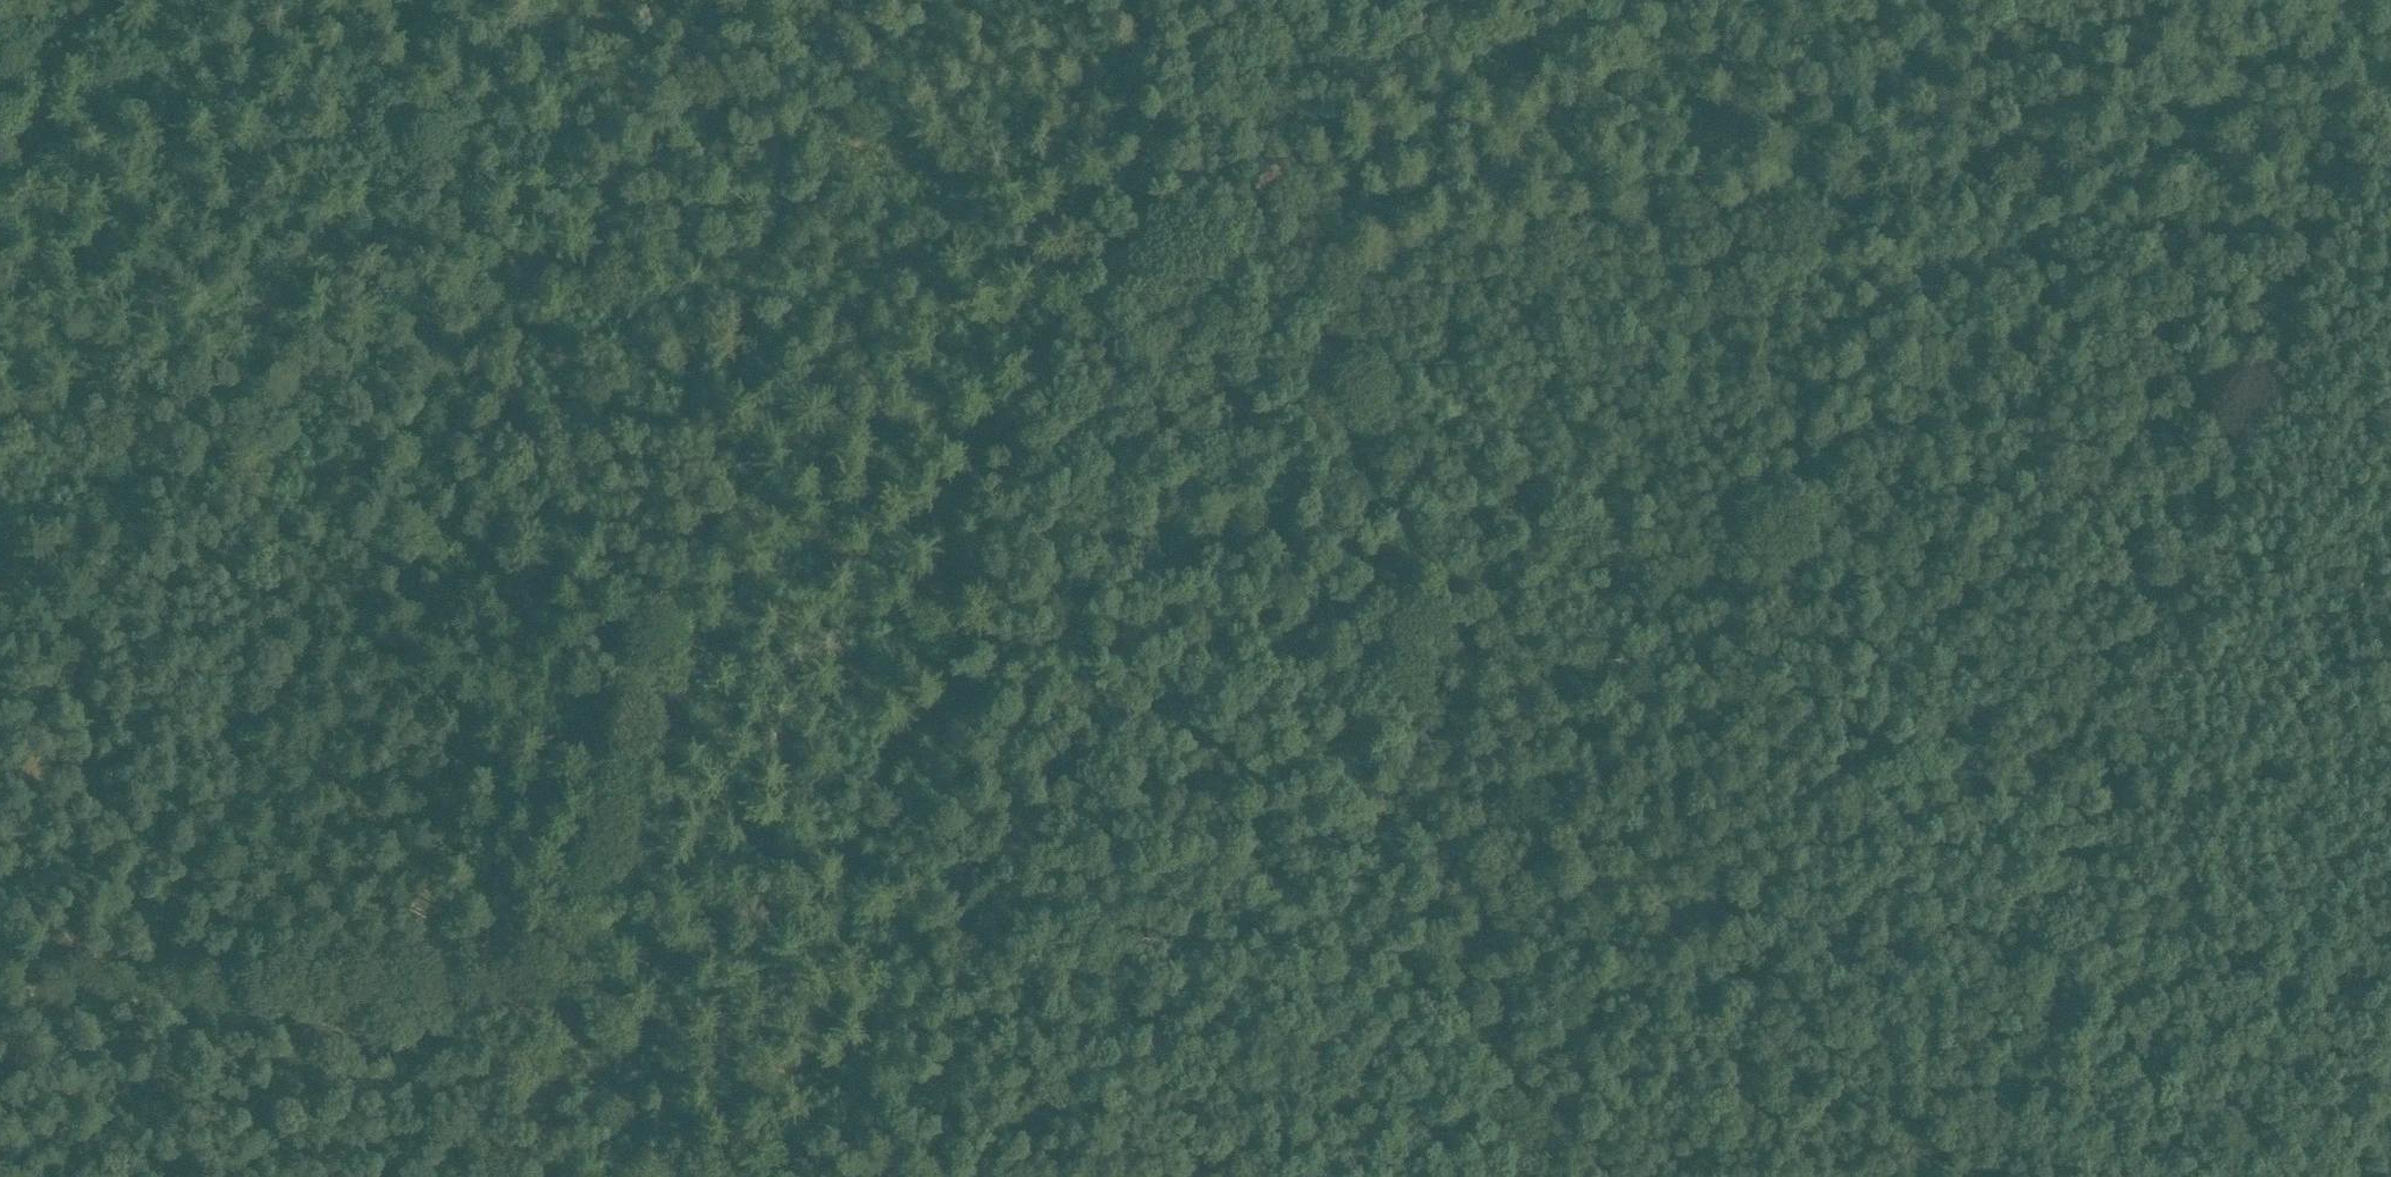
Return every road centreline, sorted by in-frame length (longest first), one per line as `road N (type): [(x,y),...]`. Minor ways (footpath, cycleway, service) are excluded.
road 1 (track): [(2390,1011),(1463,911),(1521,1176)]

